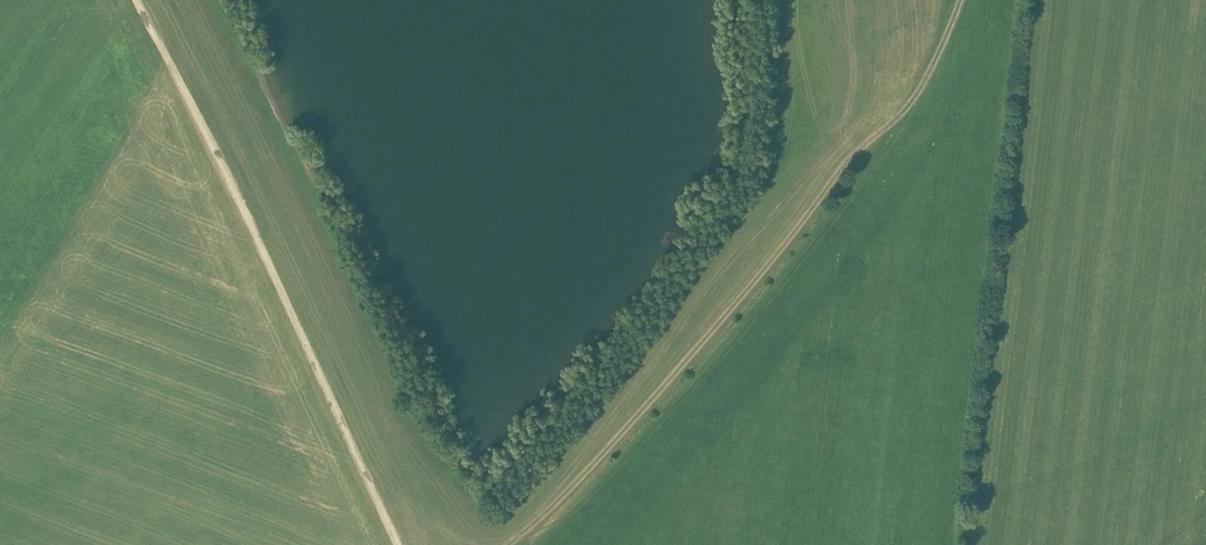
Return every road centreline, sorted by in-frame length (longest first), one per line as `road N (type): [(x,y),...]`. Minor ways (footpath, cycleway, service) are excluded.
road 1 (track): [(399,544),(223,151),(138,0)]

